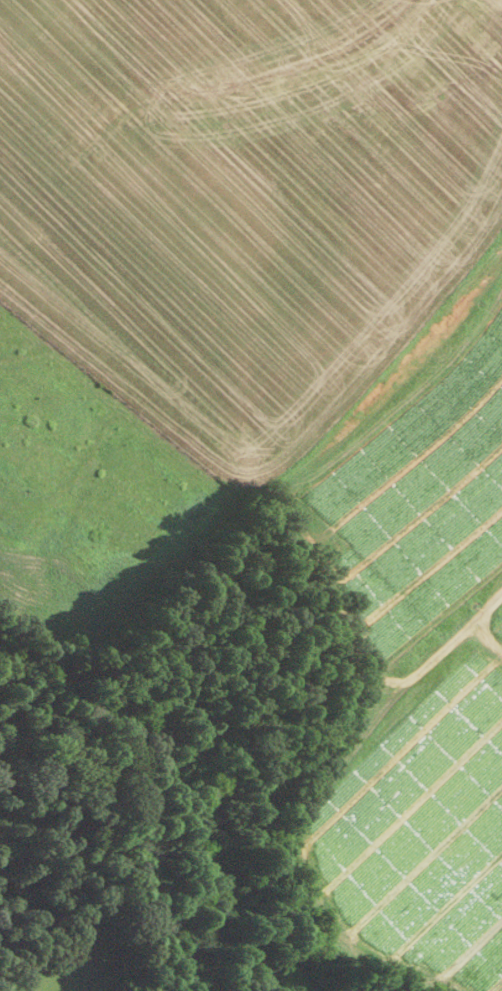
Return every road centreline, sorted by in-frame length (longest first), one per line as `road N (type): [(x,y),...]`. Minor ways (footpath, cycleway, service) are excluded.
road 1 (track): [(501,595),(404,687)]

